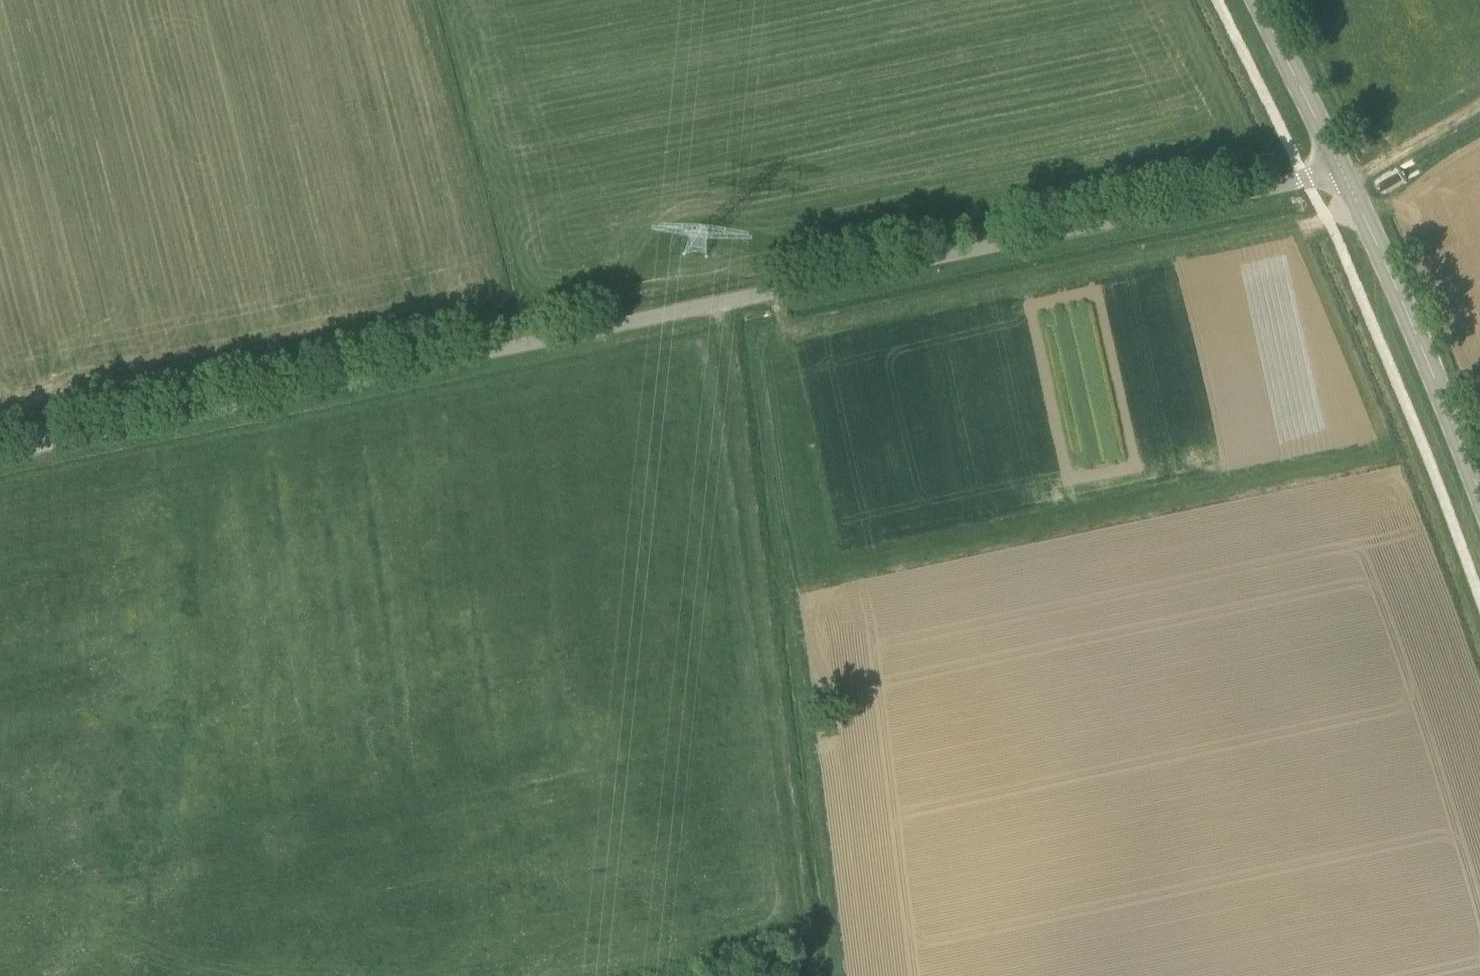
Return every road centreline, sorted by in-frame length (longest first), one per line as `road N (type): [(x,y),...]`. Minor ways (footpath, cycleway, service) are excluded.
road 1 (unclassified): [(0,457),(1341,169)]
road 2 (secondary): [(1479,484),(1341,169)]
road 3 (secondary): [(1341,169),(1256,0)]

